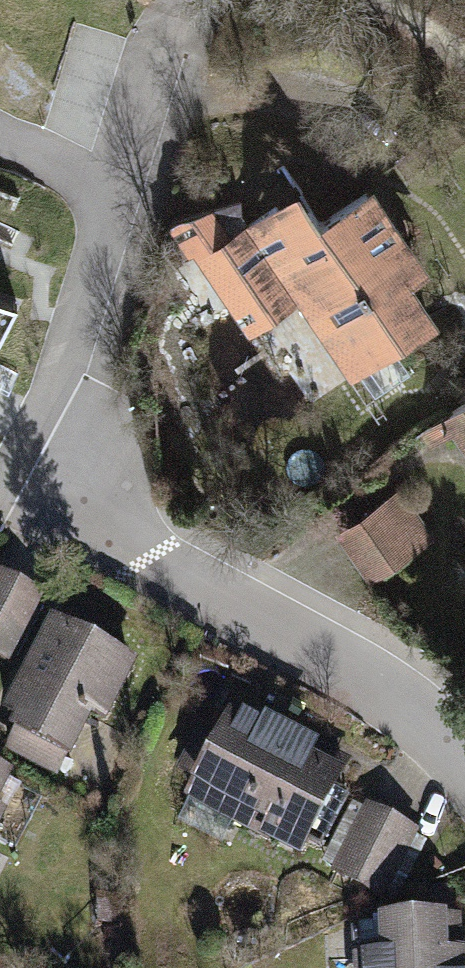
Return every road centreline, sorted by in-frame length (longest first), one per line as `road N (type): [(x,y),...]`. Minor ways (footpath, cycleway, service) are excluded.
road 1 (residential): [(464,765),(426,721),(284,632),(119,544),(71,496),(203,0)]
road 2 (track): [(464,89),(354,0)]

